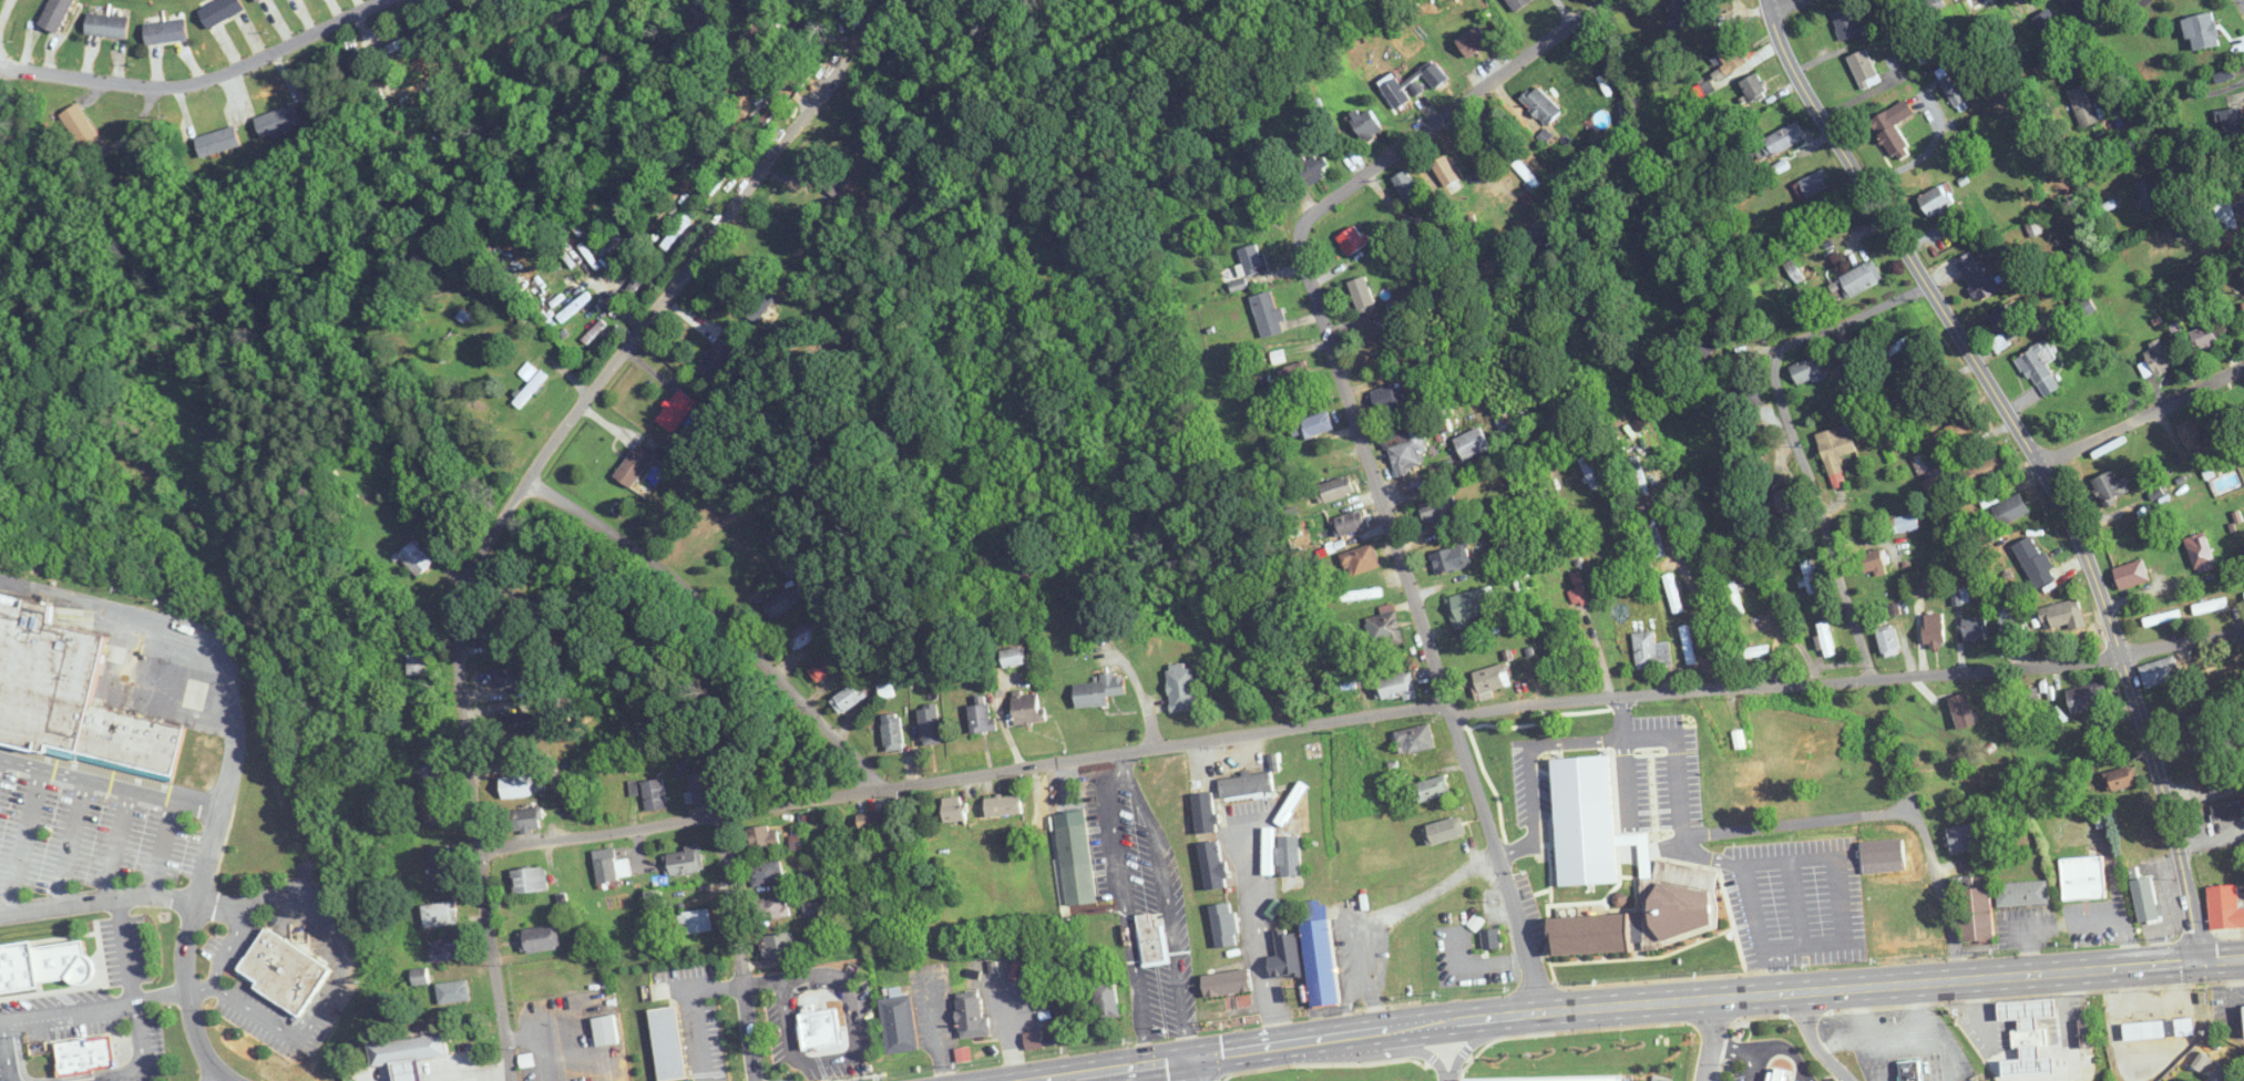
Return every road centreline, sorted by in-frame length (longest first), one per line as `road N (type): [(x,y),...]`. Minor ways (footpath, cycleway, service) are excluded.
road 1 (residential): [(1549,1011),(1290,234),(1513,65),(1618,0)]
road 2 (primary): [(1033,1080),(1474,1016),(2204,960)]
road 3 (residential): [(508,1080),(453,585),(844,70)]
road 4 (residential): [(2204,960),(2124,655),(2058,488),(1784,48),(1771,0)]
road 5 (residential): [(479,853),(1449,702)]
road 6 (residential): [(1454,715),(2025,669),(2243,636)]
road 7 (residential): [(1878,680),(1765,350),(1930,286)]
road 8 (residential): [(523,486),(634,557),(699,611),(875,791)]
road 9 (residential): [(0,68),(157,89),(199,83),(386,0)]
road 10 (residential): [(229,1080),(197,1032),(184,957),(218,812)]
road 11 (residential): [(758,1080),(718,815)]
road 12 (residential): [(2042,465),(2243,362)]
road 13 (residential): [(1383,502),(1545,437)]

